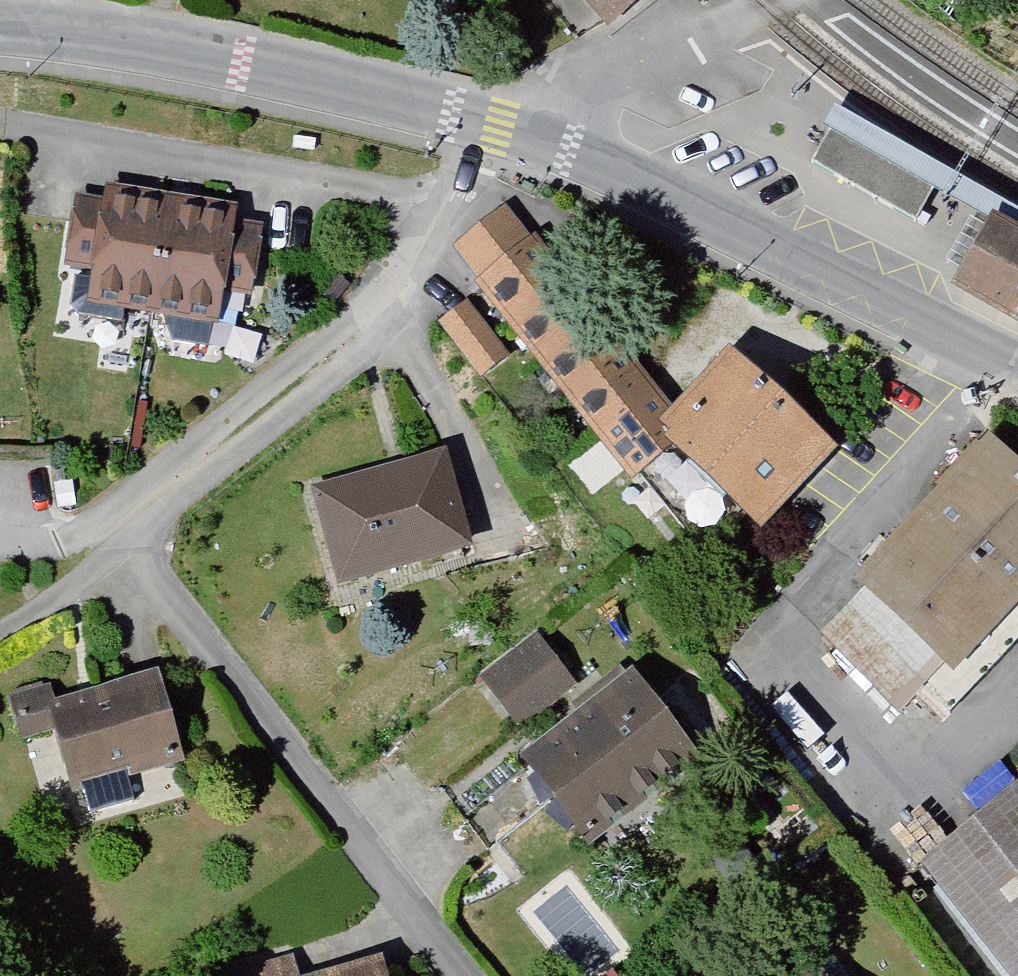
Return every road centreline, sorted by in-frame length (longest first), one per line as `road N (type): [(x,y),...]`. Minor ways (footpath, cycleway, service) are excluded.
road 1 (tertiary): [(1017,372),(836,279),(493,126)]
road 2 (residential): [(493,126),(357,347),(132,556)]
road 3 (residential): [(132,556),(462,975)]
road 4 (tertiary): [(493,126),(198,59),(0,28)]
road 5 (residential): [(132,556),(0,635)]

